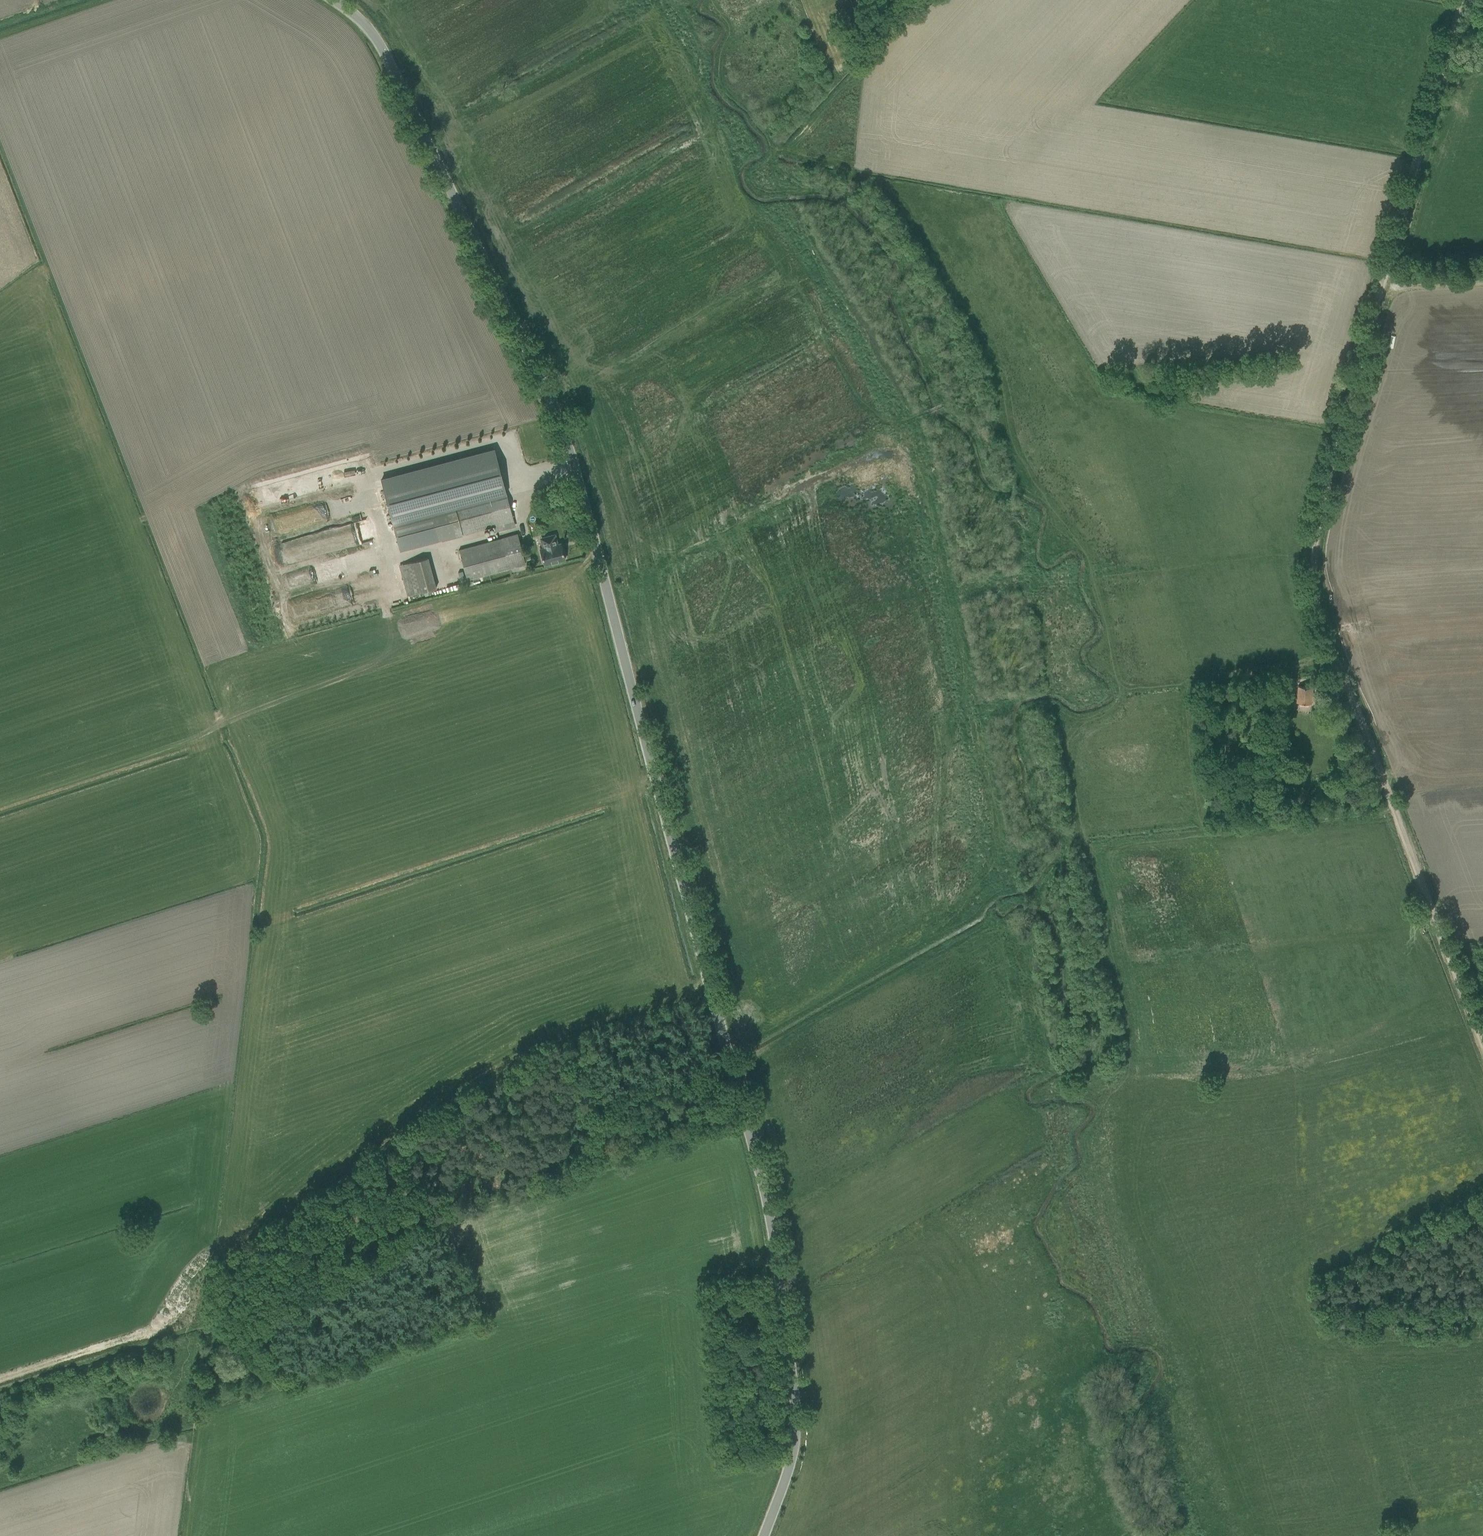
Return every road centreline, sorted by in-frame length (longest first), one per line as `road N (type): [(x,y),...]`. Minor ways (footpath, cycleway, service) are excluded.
road 1 (unclassified): [(768,1535),(795,1442),(790,1326),(770,1224),(579,480),(368,30),(327,0)]
road 2 (track): [(1337,658),(1315,566),(1319,507),(1459,7)]
road 3 (track): [(1482,1044),(1337,658)]

